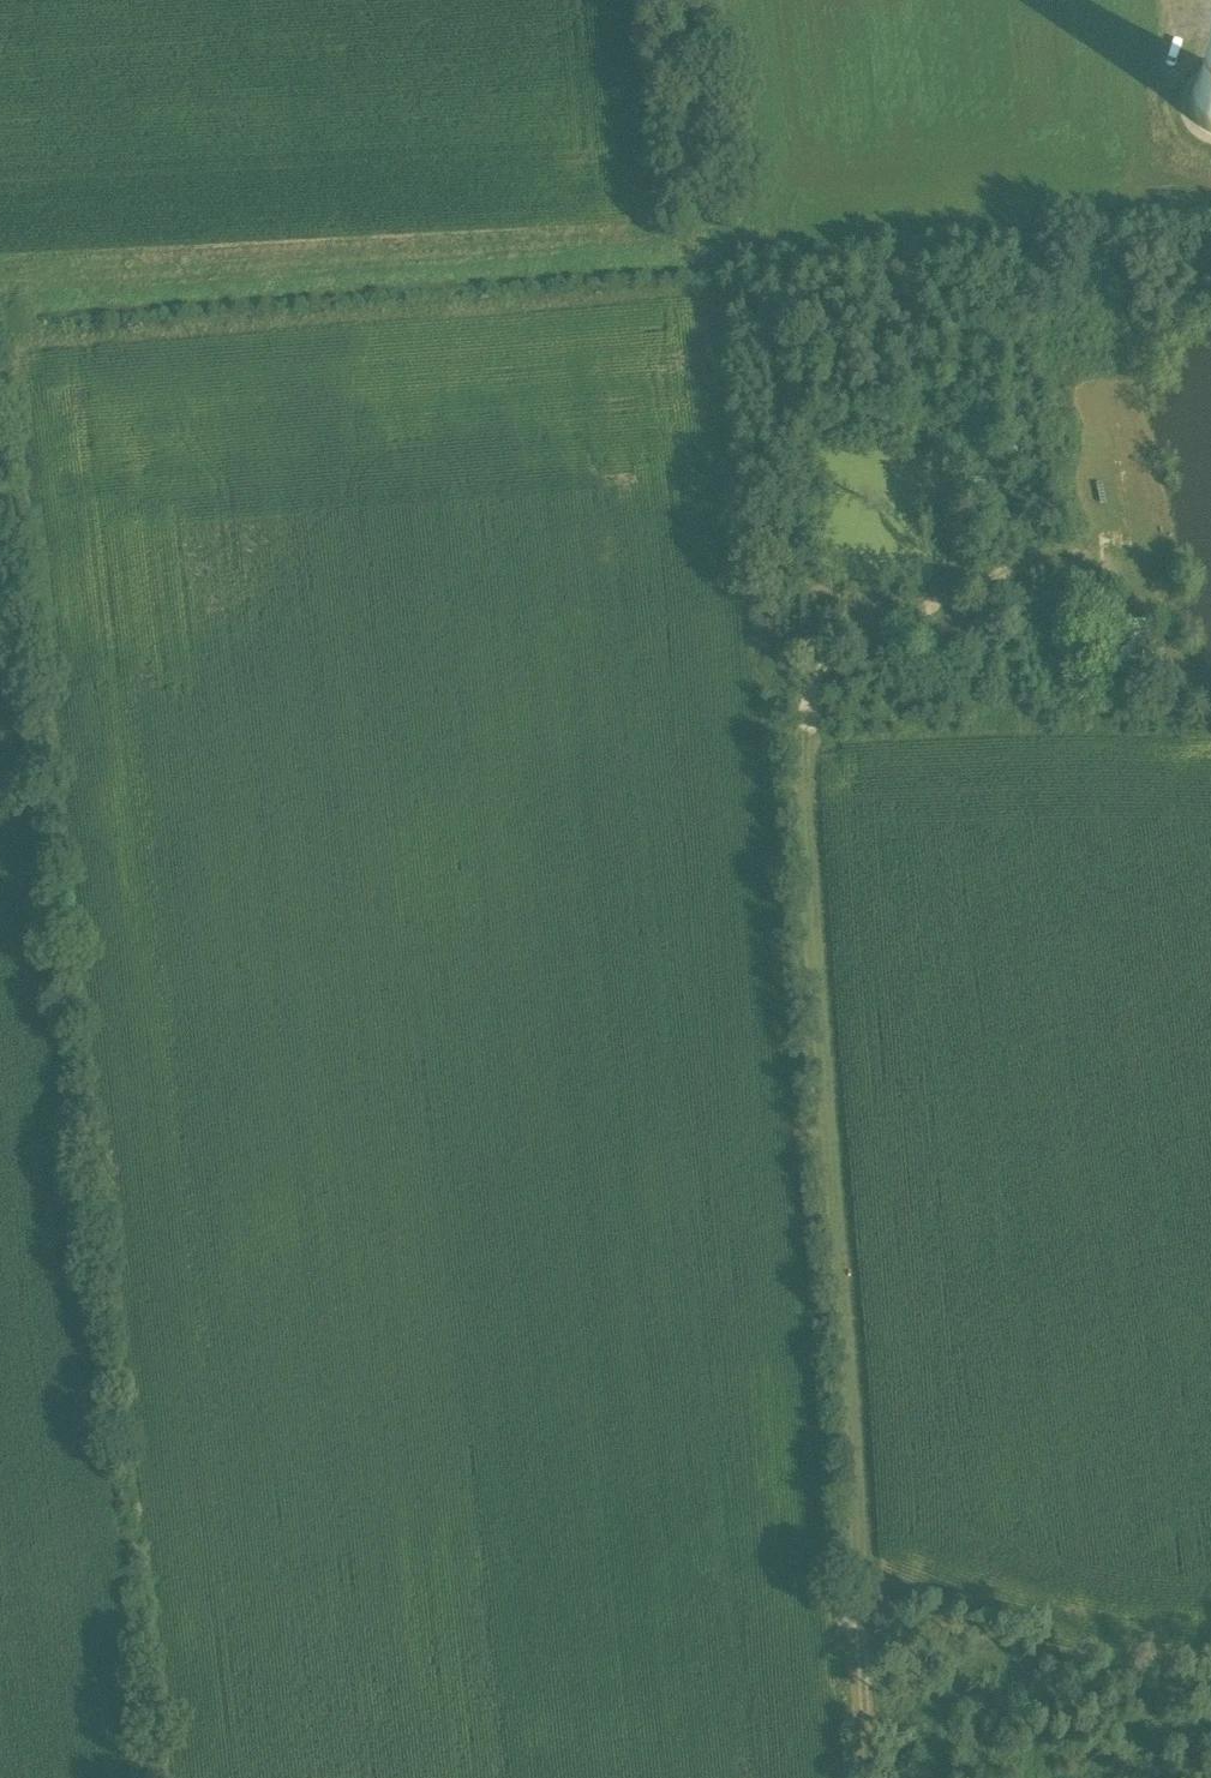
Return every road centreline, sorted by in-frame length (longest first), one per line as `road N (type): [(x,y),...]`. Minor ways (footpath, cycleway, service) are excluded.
road 1 (track): [(1108,536),(929,602),(848,647),(823,674),(814,710),(817,908),(864,1515),(869,1777)]

